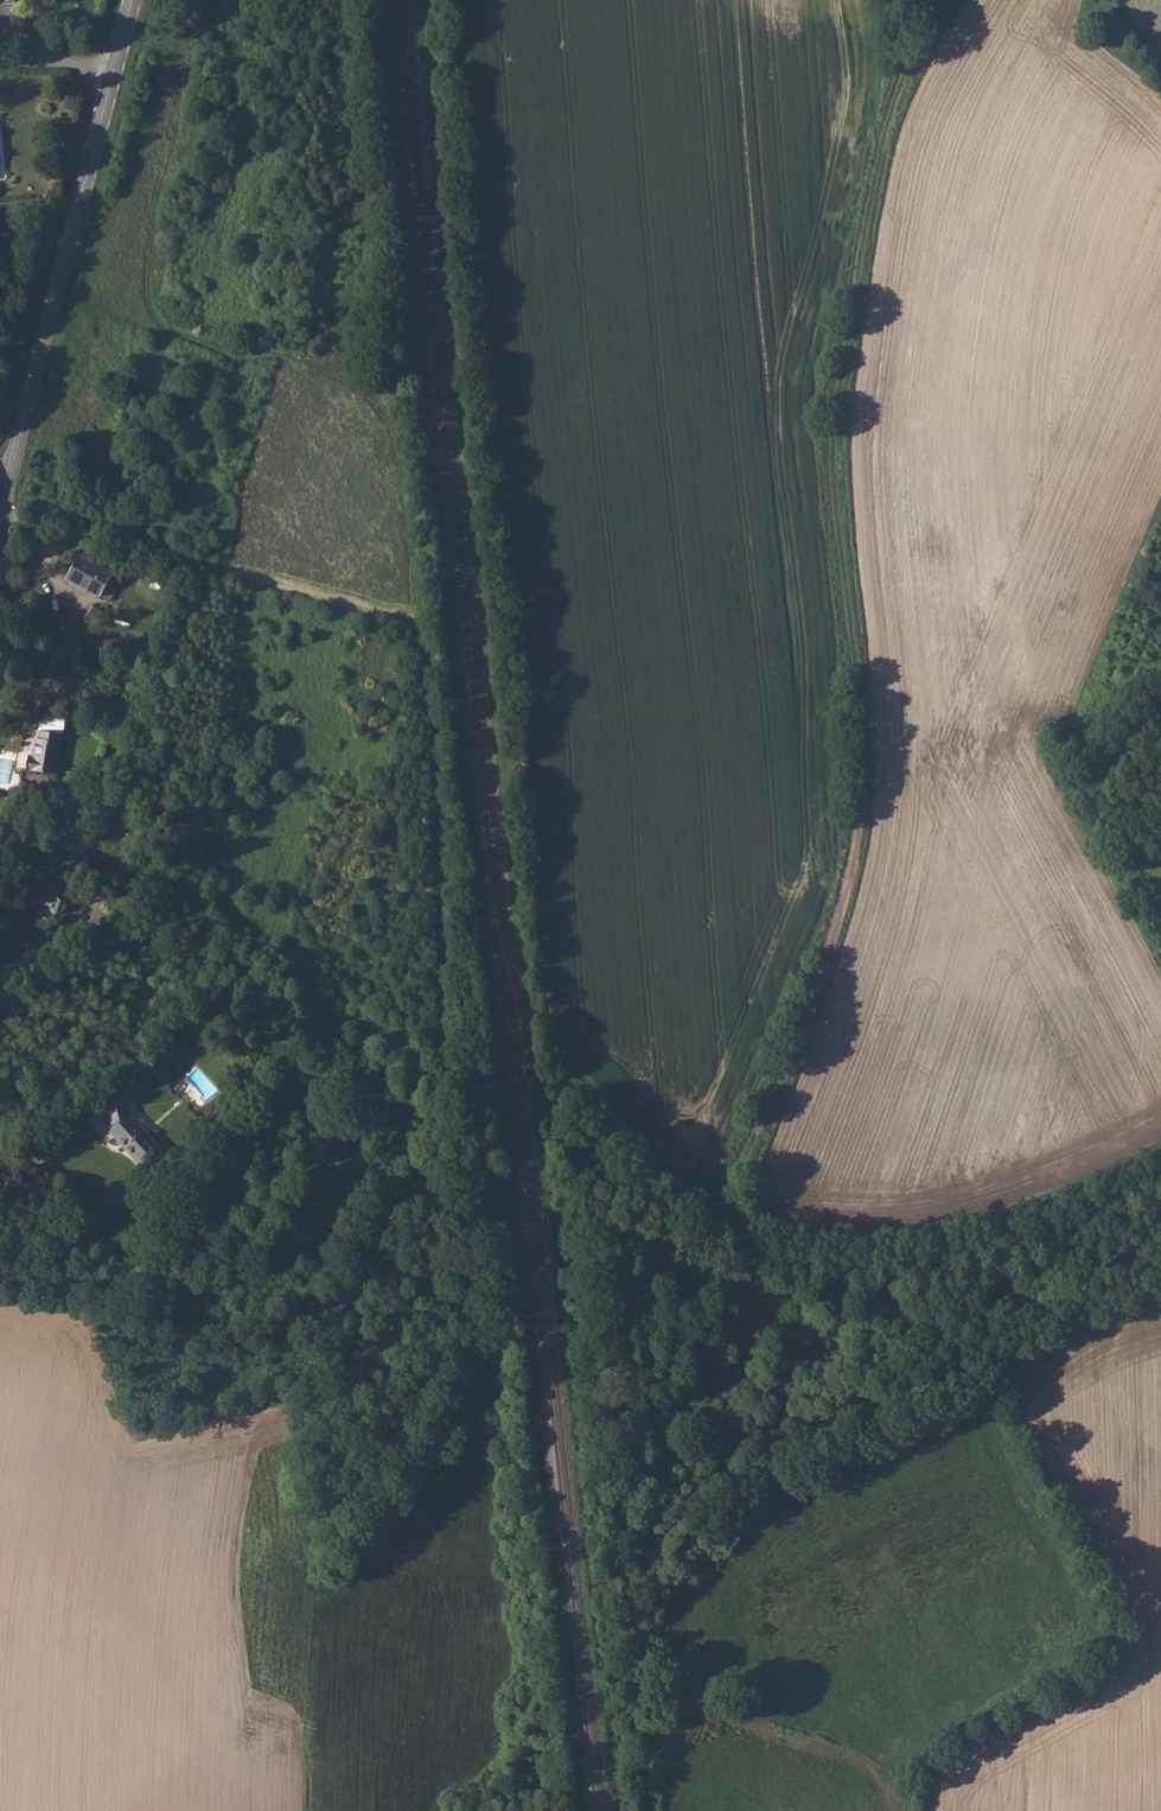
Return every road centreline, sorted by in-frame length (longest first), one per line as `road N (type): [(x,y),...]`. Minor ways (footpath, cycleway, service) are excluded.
road 1 (track): [(124,36),(155,47),(174,65),(179,87),(148,272),(158,316),(208,346),(325,367),(361,386),(398,442),(440,797),(445,1072),(564,1079),(692,1202),(723,1202)]
road 2 (secondary): [(0,535),(112,82)]

